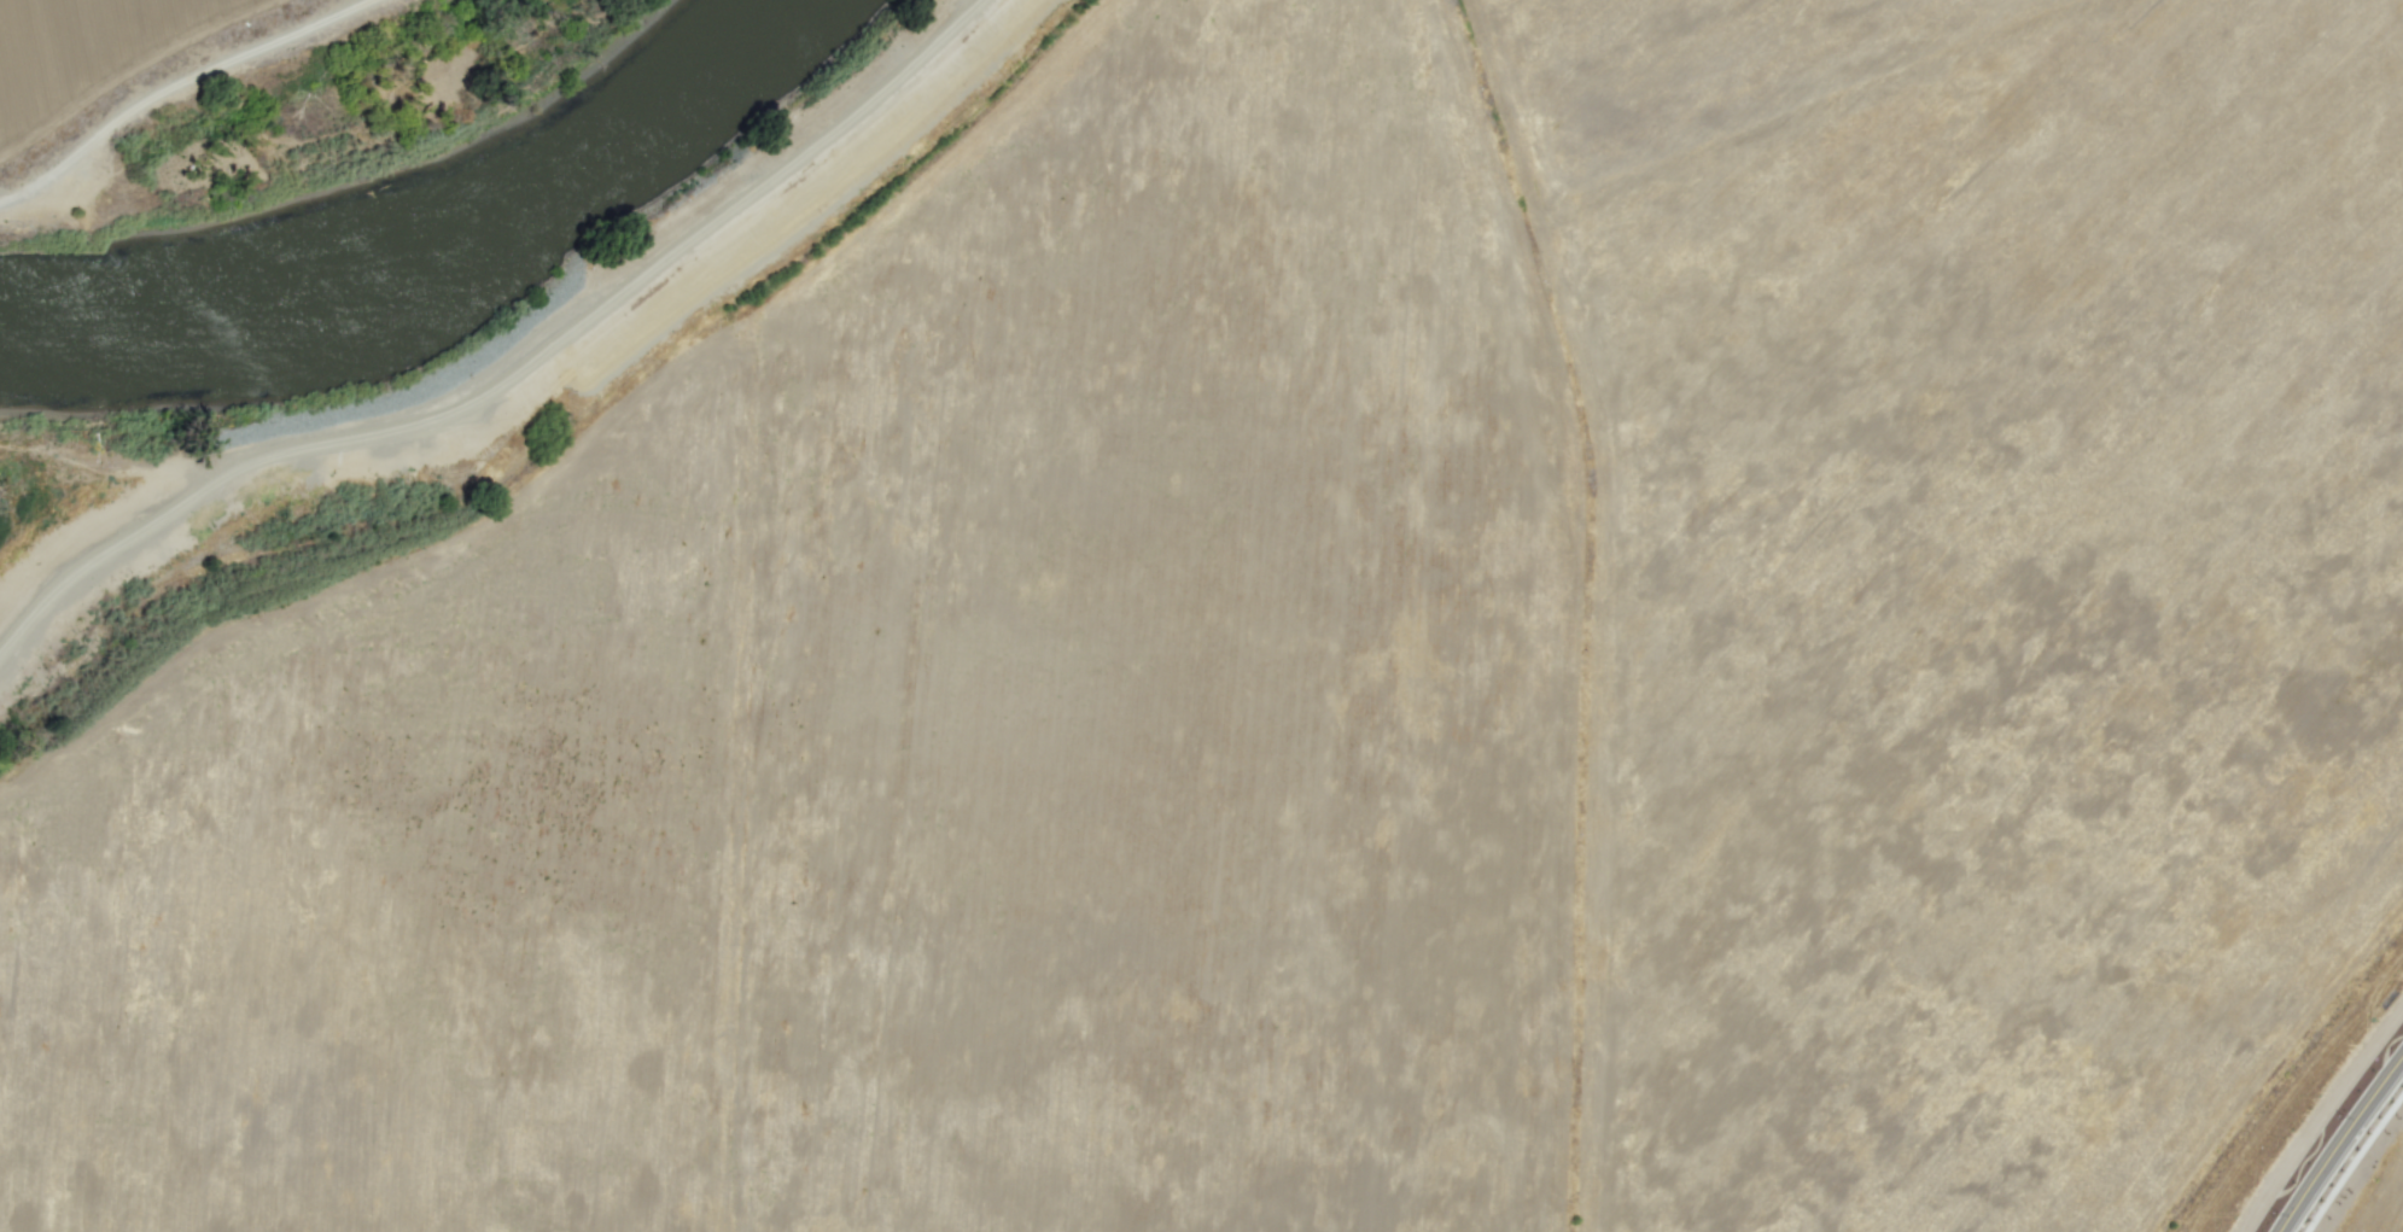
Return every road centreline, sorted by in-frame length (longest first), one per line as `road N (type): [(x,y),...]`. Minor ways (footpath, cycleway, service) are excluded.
road 1 (track): [(360,0),(134,94),(0,216)]
road 2 (secondary): [(2295,1231),(2402,1075)]

